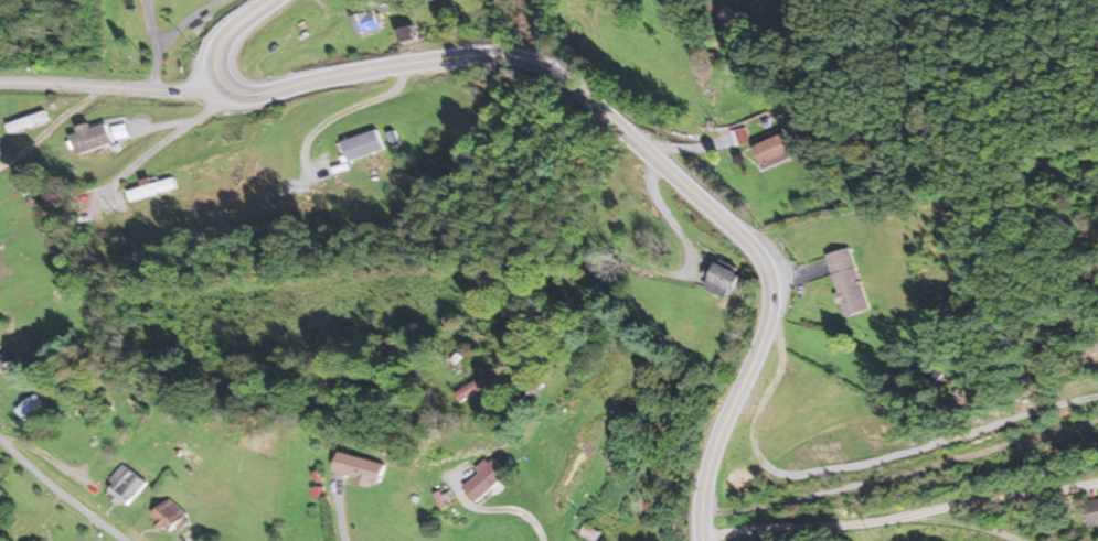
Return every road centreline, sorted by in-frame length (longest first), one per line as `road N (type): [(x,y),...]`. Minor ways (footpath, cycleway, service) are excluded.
road 1 (primary): [(697,540),(699,489),(716,428),(764,342),(771,306),(751,245),(563,74),(534,62),(458,57),(256,96),(217,87)]
road 2 (residential): [(217,87),(0,79)]
road 3 (residential): [(129,540),(0,438)]

